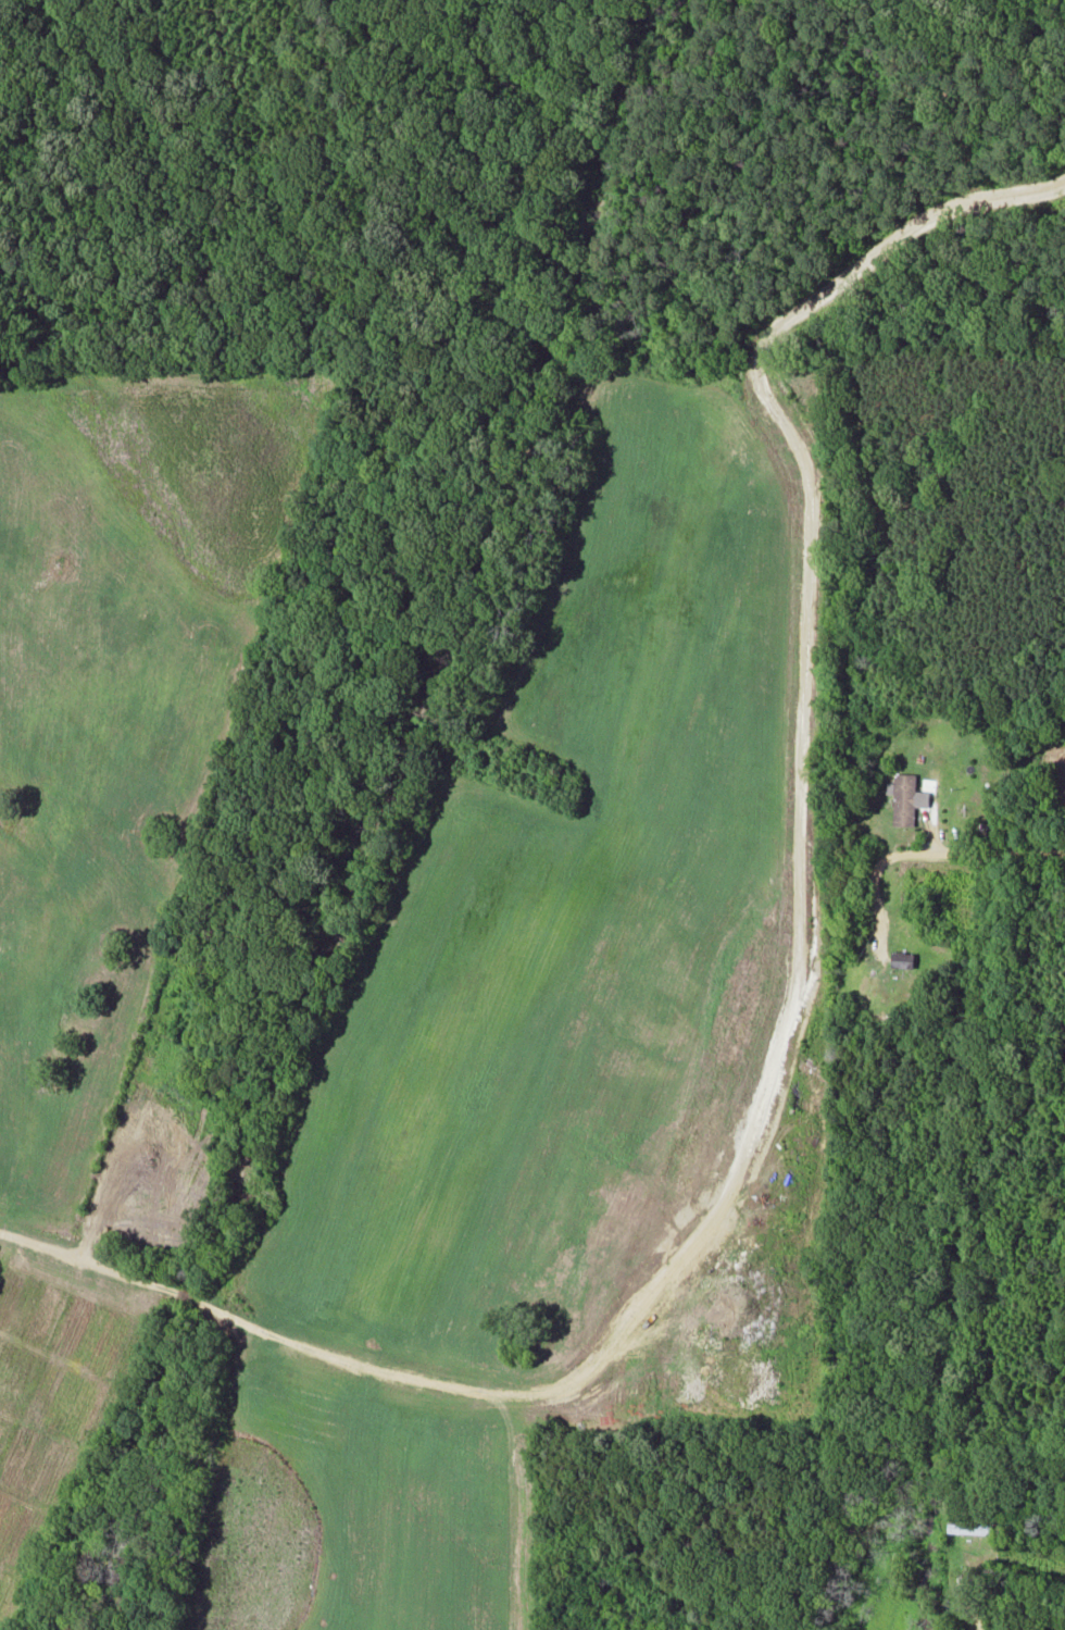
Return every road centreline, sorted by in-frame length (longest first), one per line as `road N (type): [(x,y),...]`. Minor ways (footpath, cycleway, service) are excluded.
road 1 (residential): [(1064,852),(902,849)]

